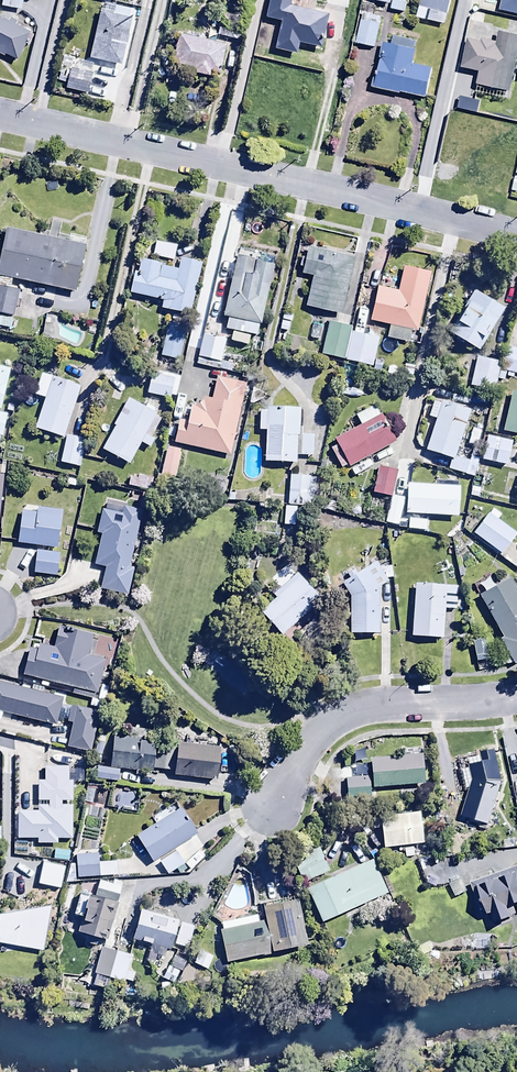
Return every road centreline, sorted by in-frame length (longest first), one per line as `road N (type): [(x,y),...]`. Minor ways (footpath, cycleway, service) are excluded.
road 1 (residential): [(516,237),(0,116)]
road 2 (residential): [(516,690),(368,706),(327,721),(268,812)]

